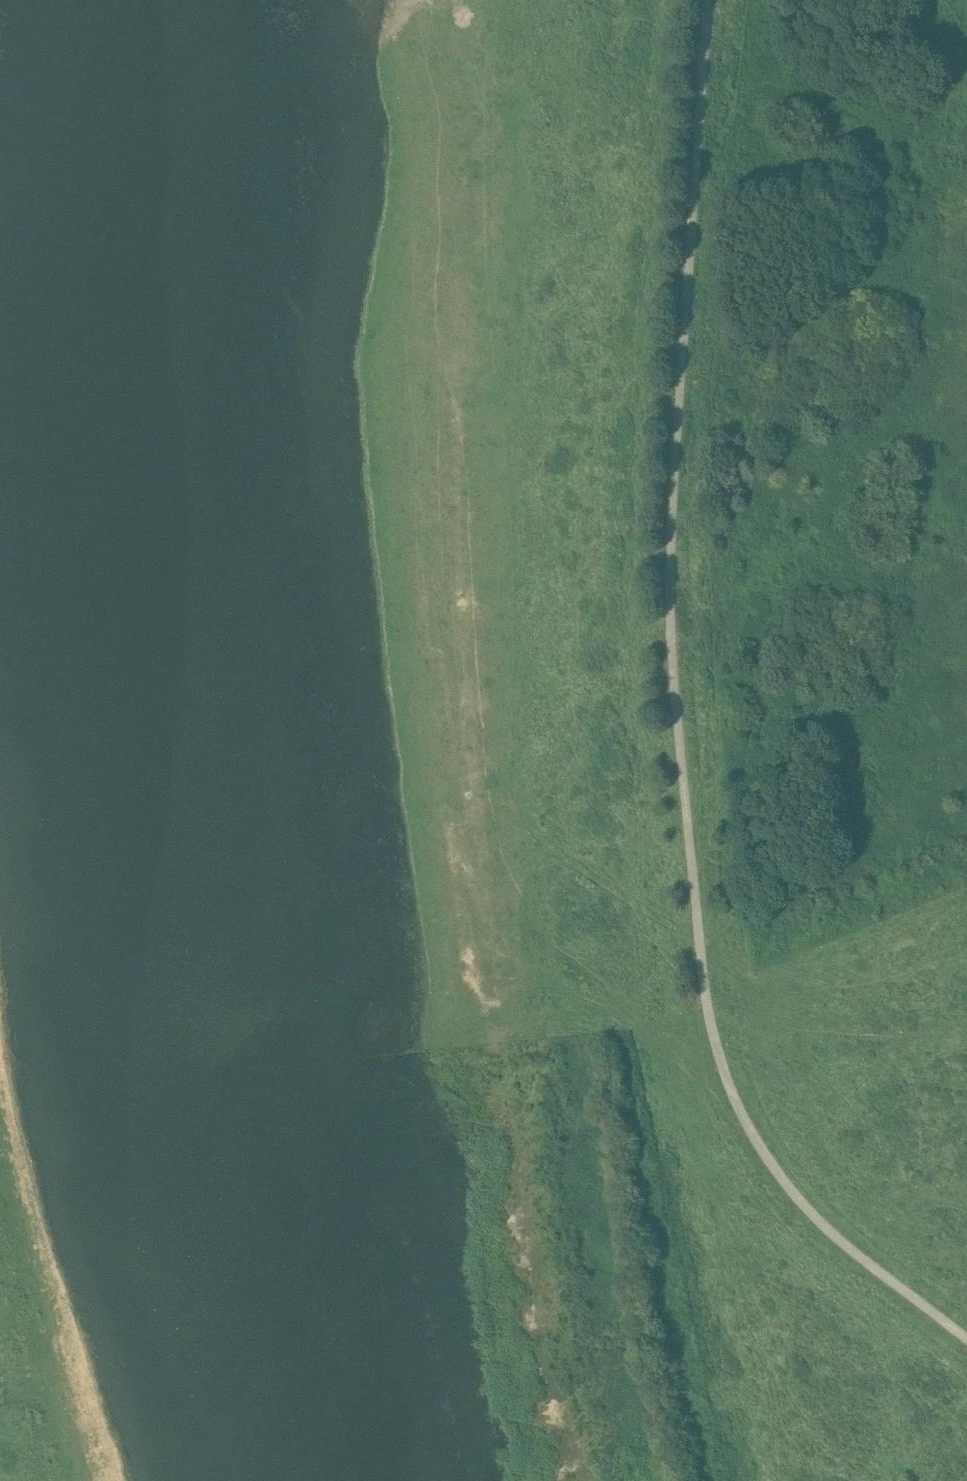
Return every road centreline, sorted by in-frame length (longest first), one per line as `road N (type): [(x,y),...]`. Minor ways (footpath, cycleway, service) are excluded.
road 1 (unclassified): [(966,1338),(855,1253),(783,1180),(738,1104),(708,1004)]

